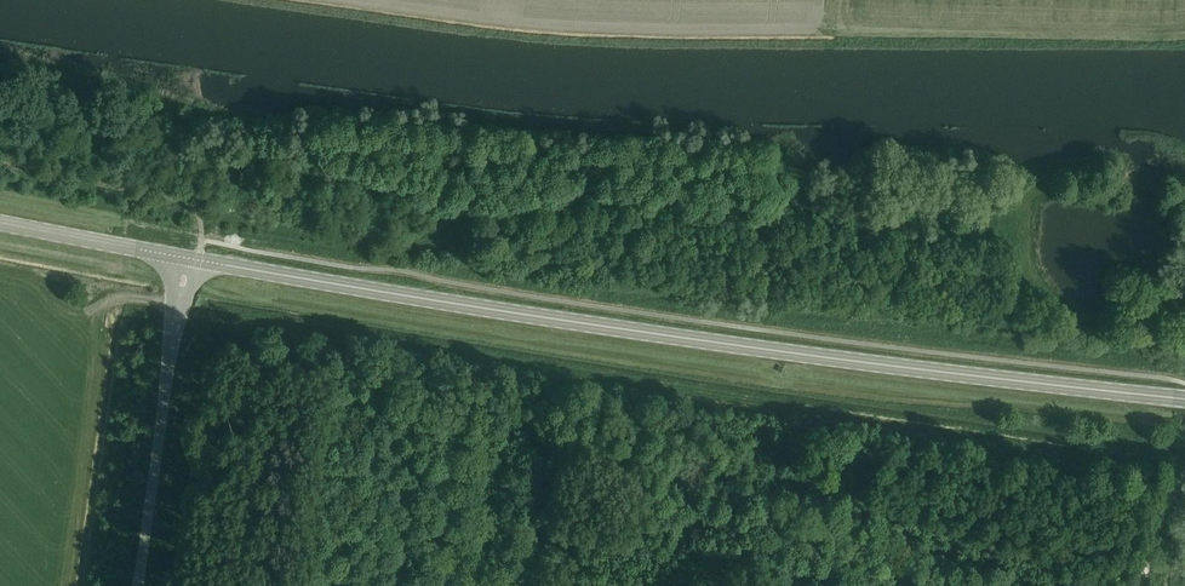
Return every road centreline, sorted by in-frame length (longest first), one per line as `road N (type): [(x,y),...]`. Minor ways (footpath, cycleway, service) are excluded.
road 1 (secondary): [(1184,400),(622,330),(202,265)]
road 2 (tertiary): [(143,585),(202,265)]
road 3 (secondary): [(202,265),(0,223)]
road 4 (track): [(1146,585),(1167,500),(1184,467)]

